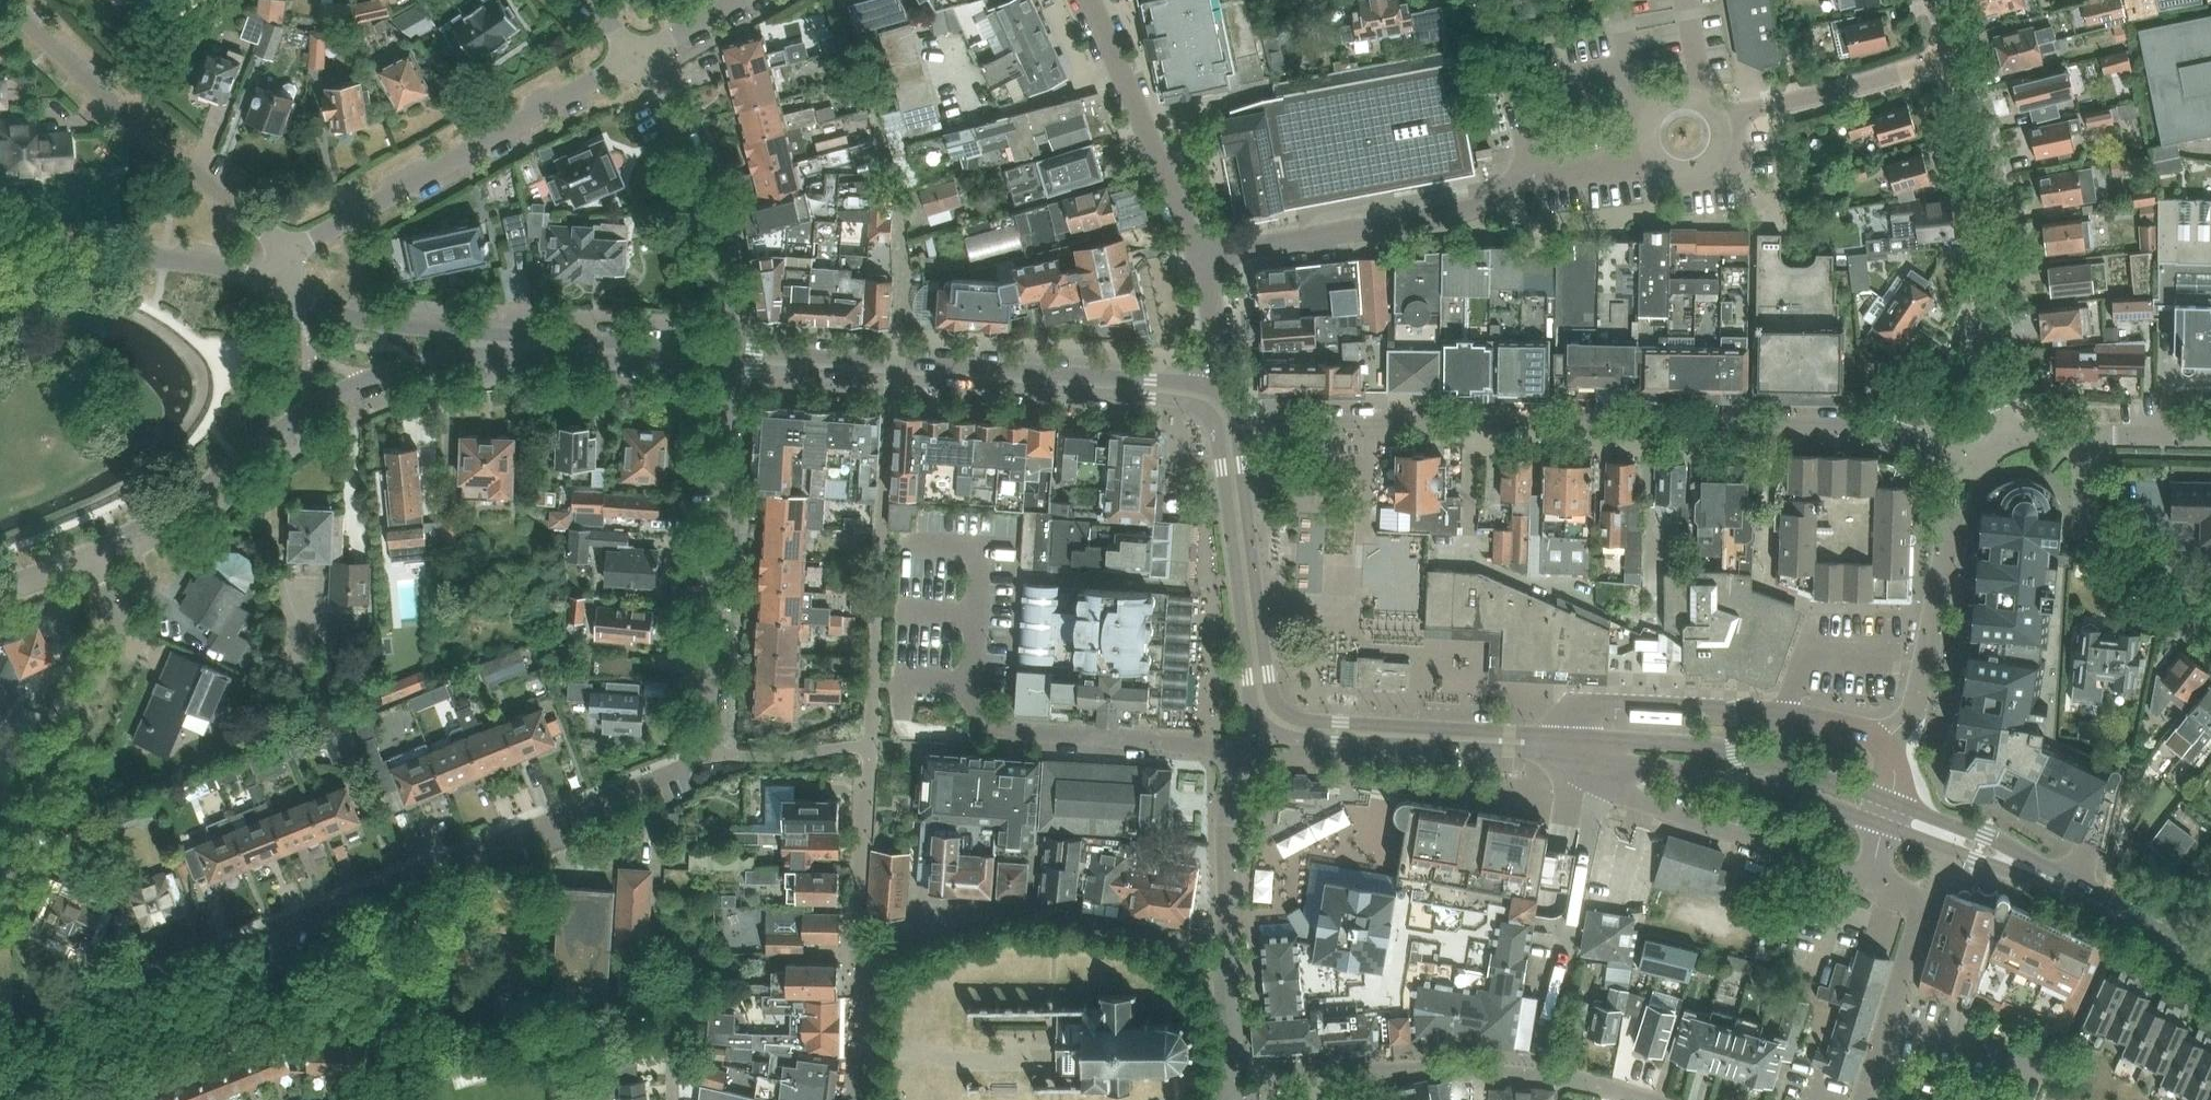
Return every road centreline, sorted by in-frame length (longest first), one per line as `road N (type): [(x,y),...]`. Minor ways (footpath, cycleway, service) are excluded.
road 1 (residential): [(1969,473),(1859,426),(1230,427)]
road 2 (residential): [(697,765),(154,982),(85,999),(0,1002)]
road 3 (secondary): [(1214,392),(730,354)]
road 4 (secondary): [(92,553),(183,502),(366,377),(503,342)]
road 5 (residential): [(1201,254),(1503,202),(1533,175),(1649,154)]
road 6 (residential): [(697,765),(715,732),(730,354)]
road 7 (residential): [(281,262),(307,240),(635,63)]
road 8 (residential): [(1953,60),(1989,187),(1999,407),(2012,439)]
road 9 (residential): [(281,262),(266,231),(78,78),(1,0)]
road 10 (residential): [(0,903),(119,620),(92,553)]
road 11 (residential): [(1537,742),(1637,802),(1870,880)]
road 12 (residential): [(1234,1064),(1233,784),(1243,751),(1278,723)]
road 13 (residential): [(730,354),(697,160),(645,58)]
road 14 (secondary): [(1278,723),(1261,690),(1230,427)]
road 15 (residential): [(1880,746),(1919,694),(1955,500),(1969,473)]
road 16 (secondary): [(275,285),(187,260),(0,249)]
road 17 (residential): [(1643,1099),(1546,1075),(1368,1074)]
road 18 (unclassified): [(1201,254),(1090,0)]
road 19 (residential): [(1788,717),(1587,700),(1537,742)]
road 20 (secondary): [(1278,723),(1537,742)]
road 21 (residential): [(1869,1099),(1923,928),(1912,898),(1870,880)]
road 22 (secondary): [(1537,742),(1781,794)]
road 23 (secondary): [(1781,768),(1703,746),(1537,742)]
road 24 (residential): [(2210,615),(2085,508),(2086,435)]
road 25 (secondary): [(503,342),(371,322),(275,285)]
road 26 (residential): [(1725,121),(1953,60)]
road 27 (secondary): [(503,342),(730,354)]
road 28 (secondary): [(2066,886),(1986,838),(1892,802)]
road 29 (secondary): [(1885,826),(2066,886)]
road 30 (secondary): [(2210,976),(2066,886)]
road 31 (unclassified): [(1214,392),(1201,254)]
road 32 (residential): [(1368,1074),(1282,1074),(1234,1064)]
road 33 (residential): [(1649,154),(1664,172),(1699,178),(1726,155),(1725,121)]
road 34 (residential): [(1725,121),(1702,100),(1676,99),(1649,123),(1649,154)]
road 35 (residential): [(2086,435),(2210,437)]

